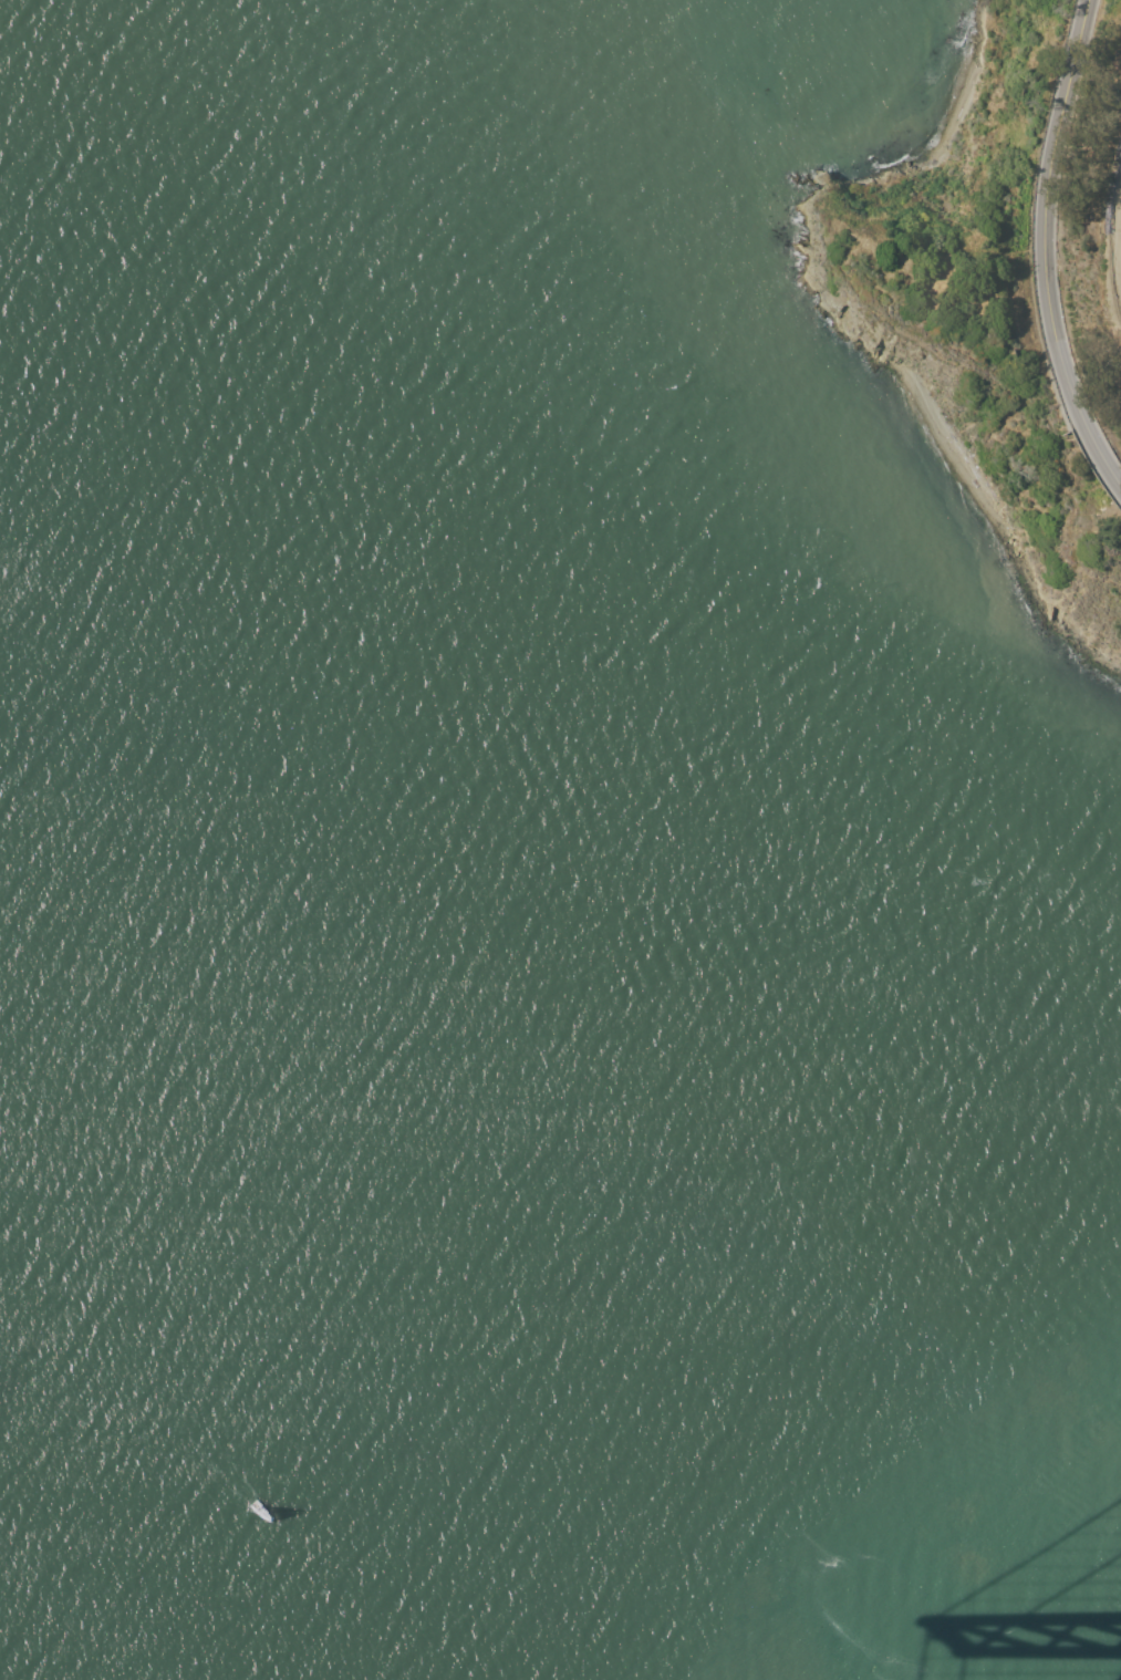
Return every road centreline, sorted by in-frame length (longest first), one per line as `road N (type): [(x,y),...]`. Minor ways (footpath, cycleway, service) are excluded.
road 1 (tertiary): [(1045,266),(1052,135),(1084,0)]
road 2 (tertiary): [(1120,483),(1078,408),(1045,266)]

